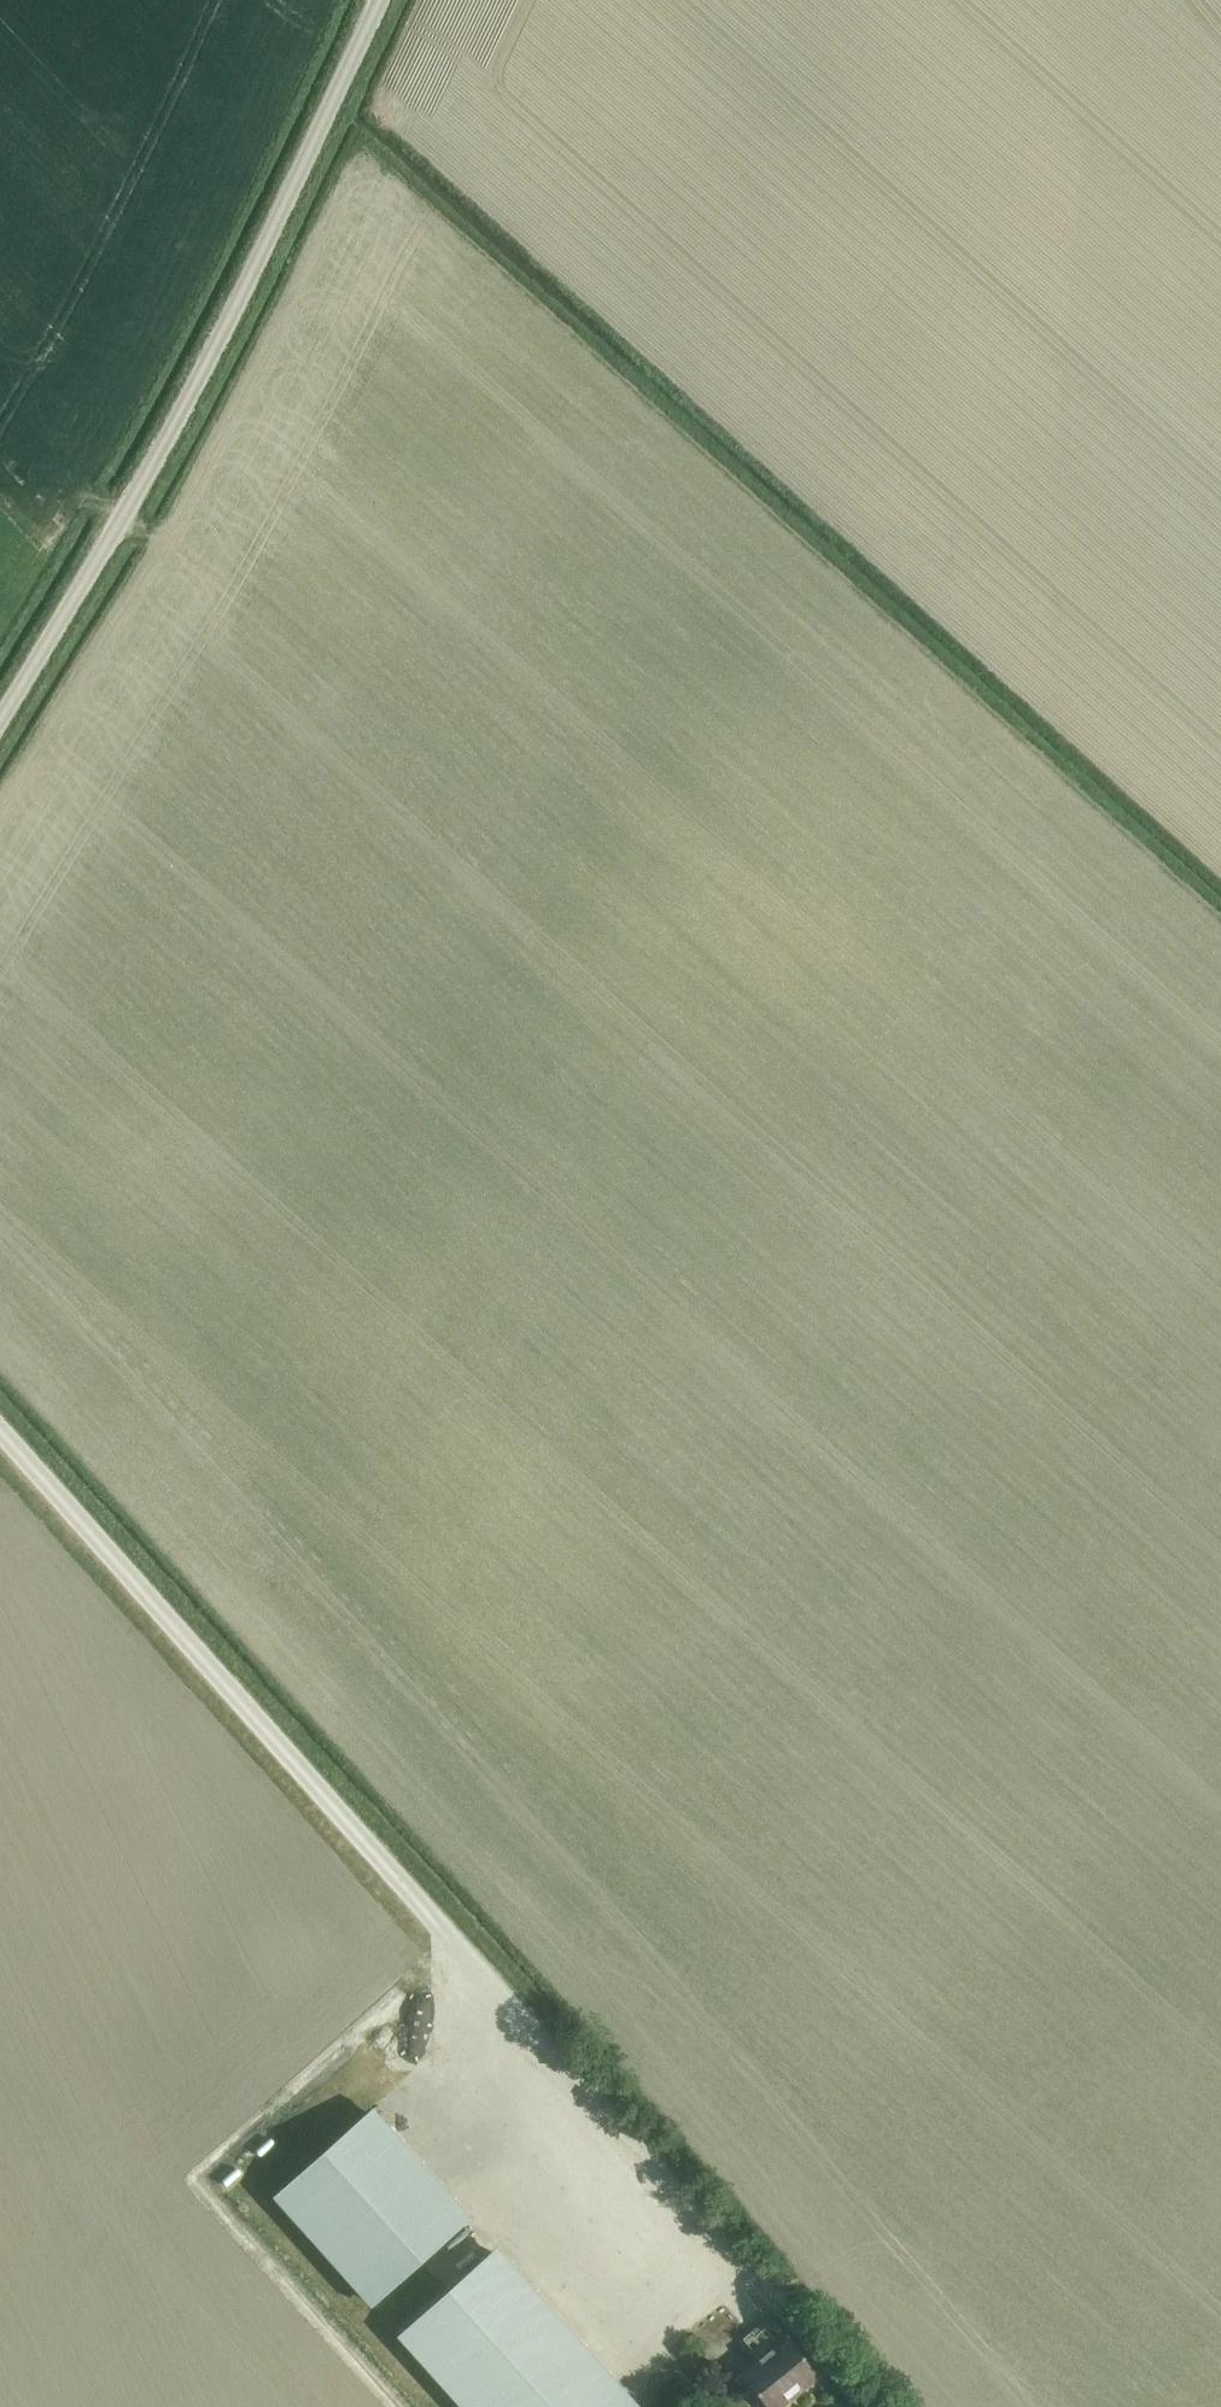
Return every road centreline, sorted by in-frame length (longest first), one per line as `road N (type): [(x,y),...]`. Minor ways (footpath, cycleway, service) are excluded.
road 1 (unclassified): [(755,2281),(0,1426)]
road 2 (unclassified): [(0,712),(220,337),(377,0)]
road 3 (track): [(858,2406),(755,2281)]

